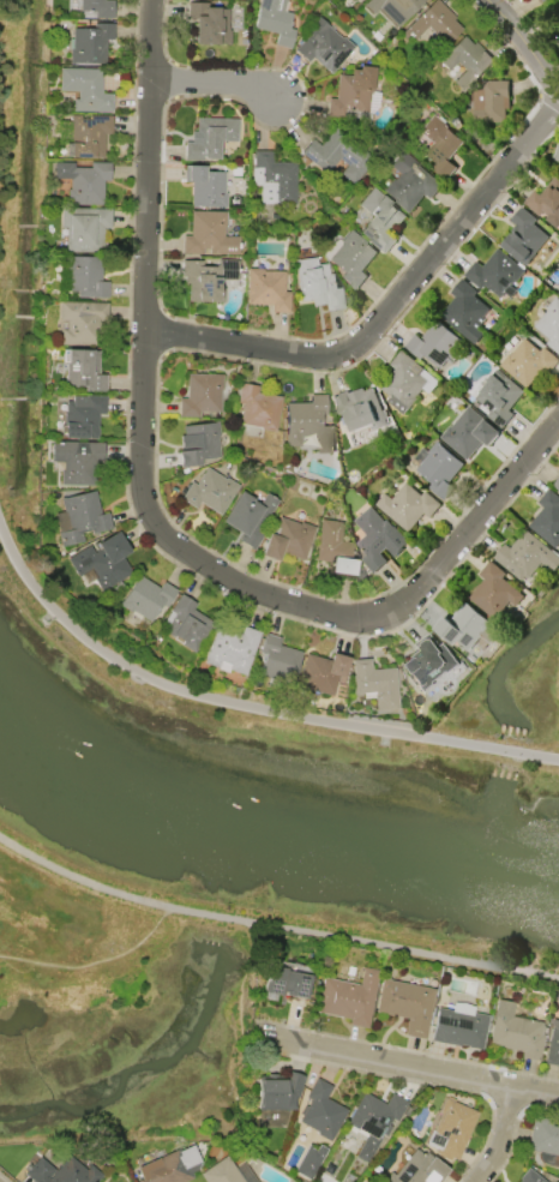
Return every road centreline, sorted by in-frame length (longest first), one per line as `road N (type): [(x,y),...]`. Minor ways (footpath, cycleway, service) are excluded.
road 1 (residential): [(558,428),(407,607),(360,620),(212,577),(161,538),(143,485),(150,0)]
road 2 (residential): [(558,102),(360,347),(338,359),(145,330)]
road 3 (residential): [(558,1098),(264,1037)]

